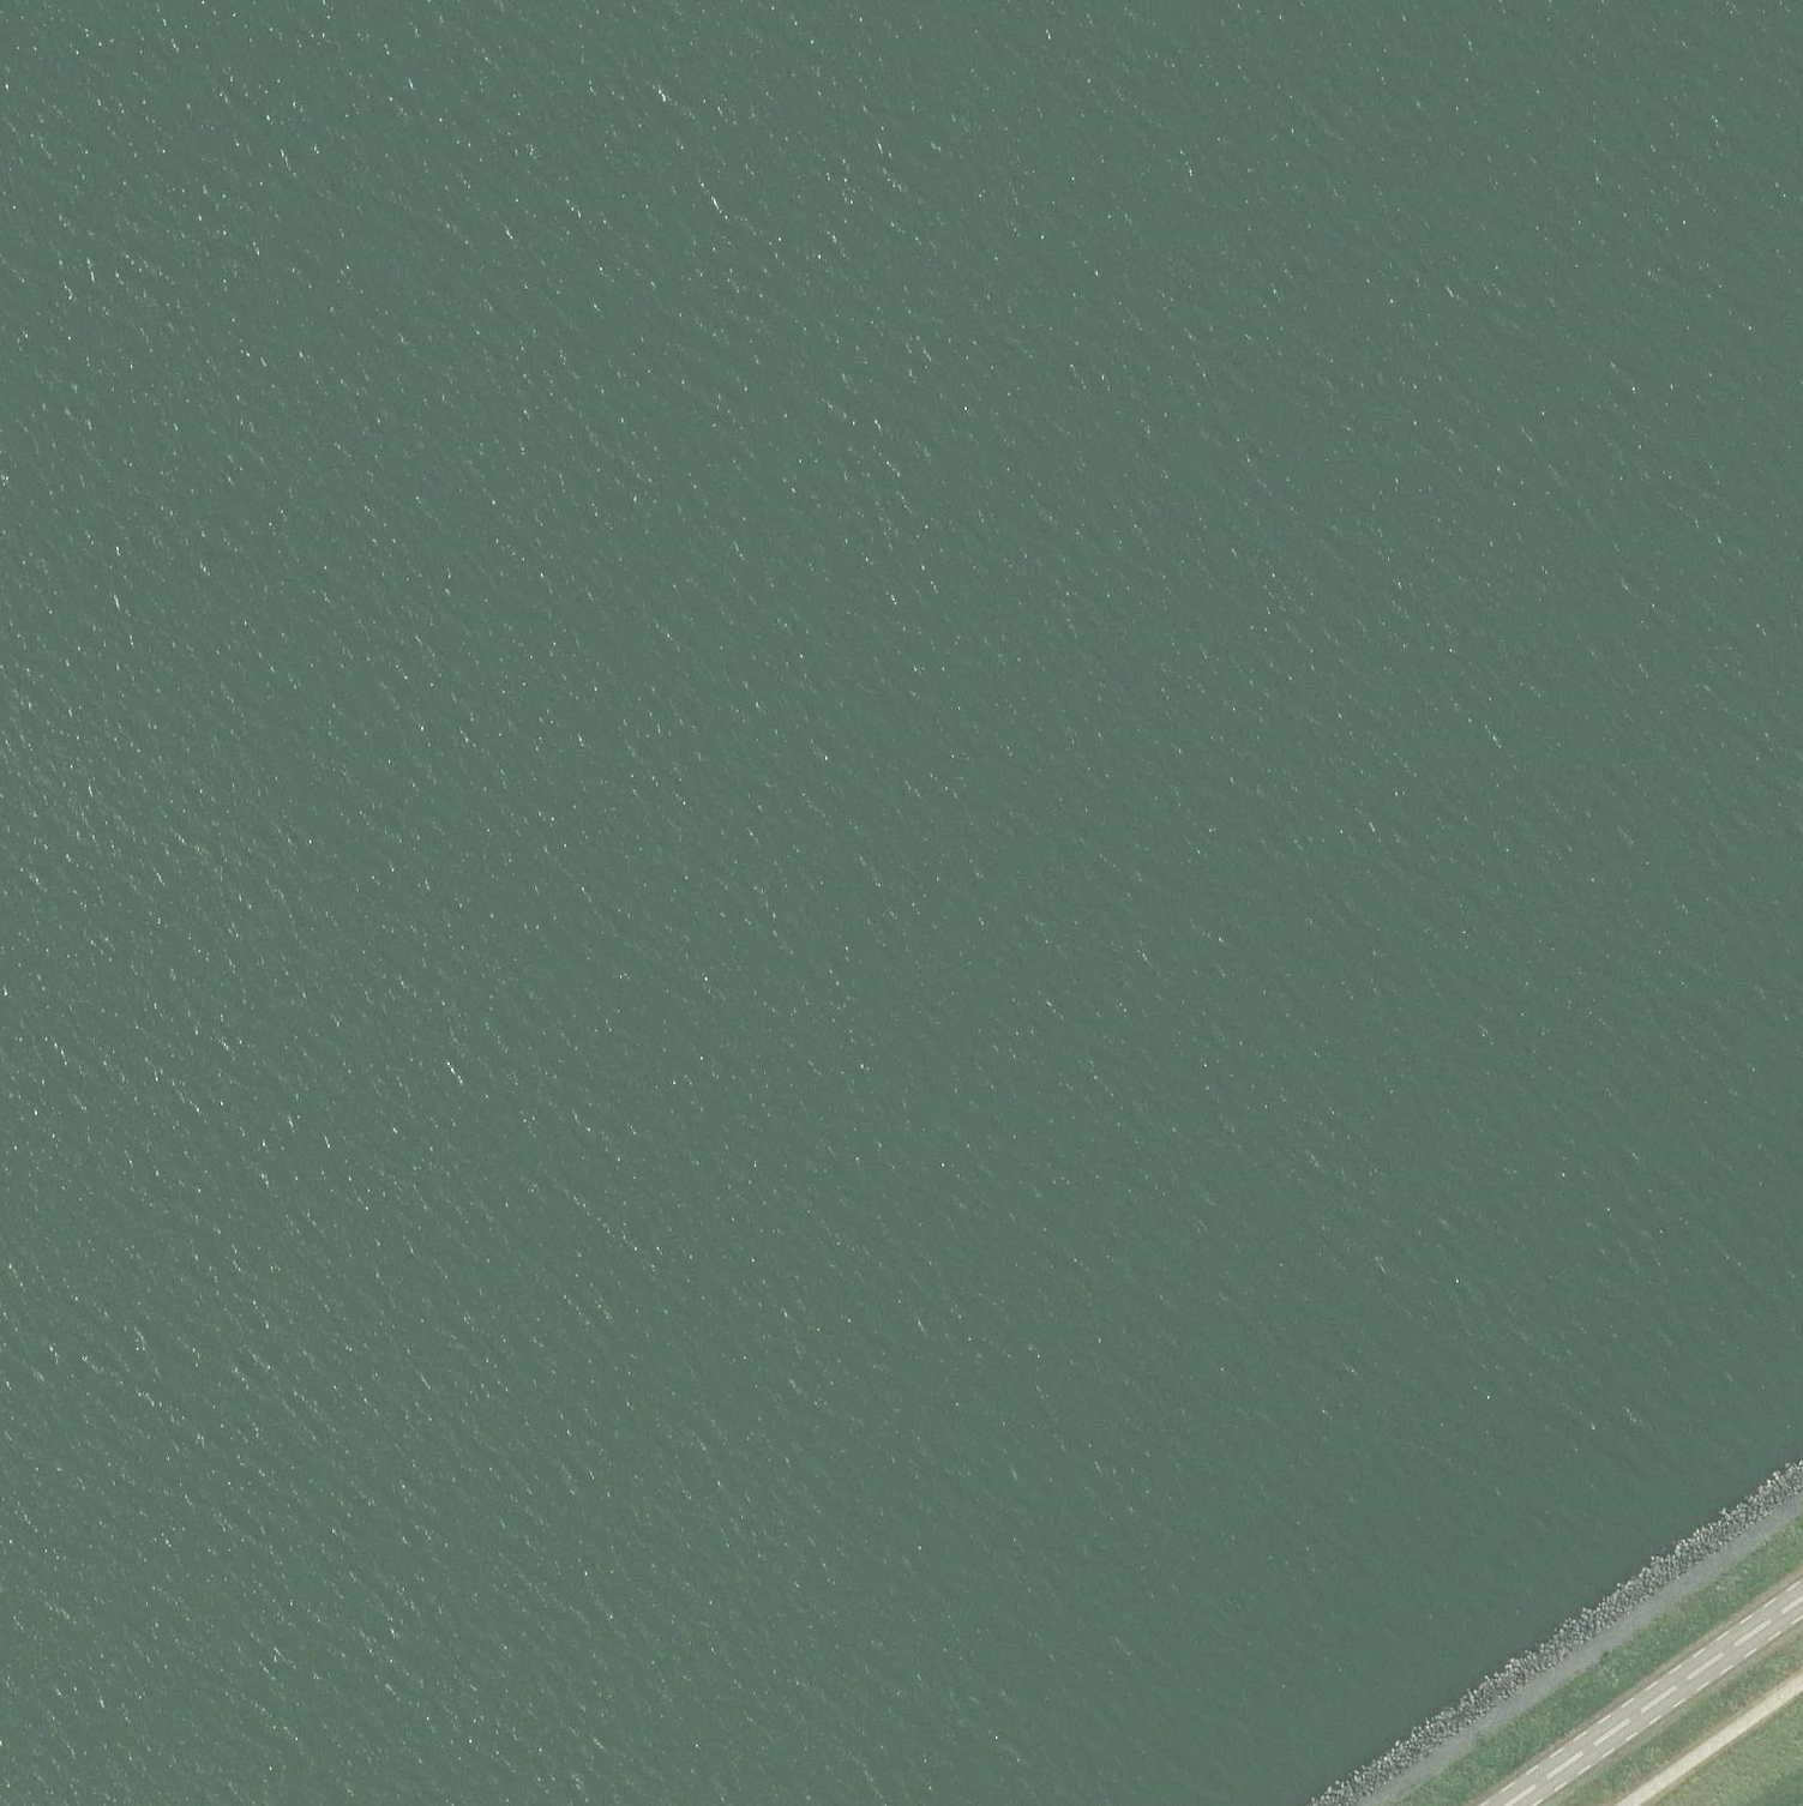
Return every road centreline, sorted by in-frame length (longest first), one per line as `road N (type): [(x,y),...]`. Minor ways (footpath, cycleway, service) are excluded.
road 1 (secondary): [(1512,1805),(1802,1601)]

